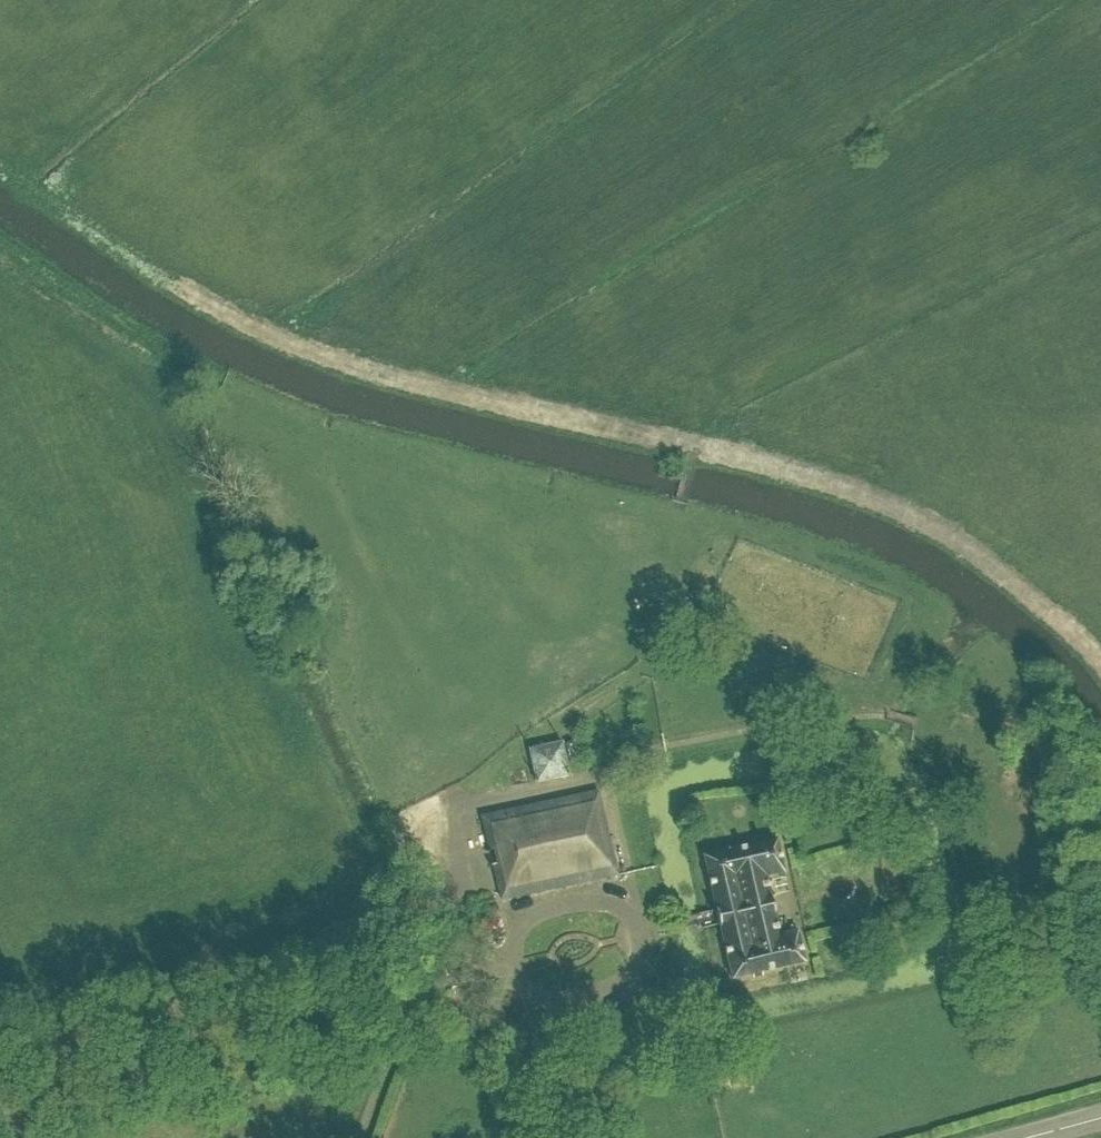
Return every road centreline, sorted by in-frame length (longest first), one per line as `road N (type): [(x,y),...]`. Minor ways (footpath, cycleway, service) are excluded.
road 1 (track): [(186,315),(197,281),(183,259),(114,217),(93,187),(99,162),(300,0)]
road 2 (track): [(0,1082),(425,982)]

